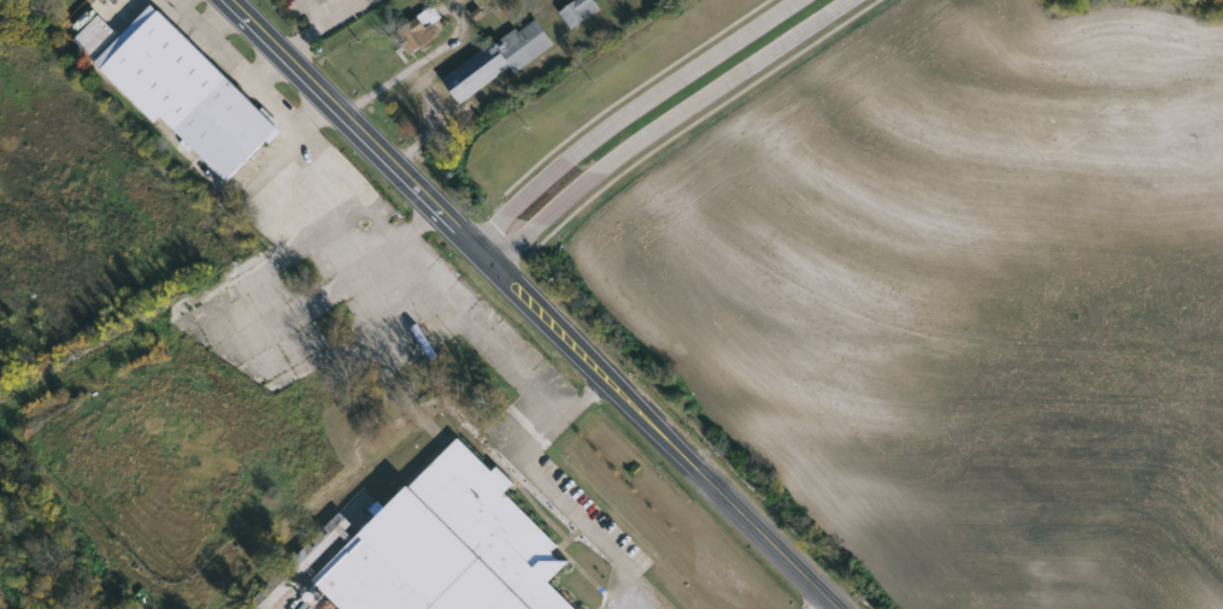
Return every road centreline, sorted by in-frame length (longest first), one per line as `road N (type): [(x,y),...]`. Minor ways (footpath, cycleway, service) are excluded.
road 1 (primary): [(225,0),(825,592)]
road 2 (tertiary): [(493,265),(641,136),(846,0)]
road 3 (tertiary): [(797,0),(586,140),(472,244)]

